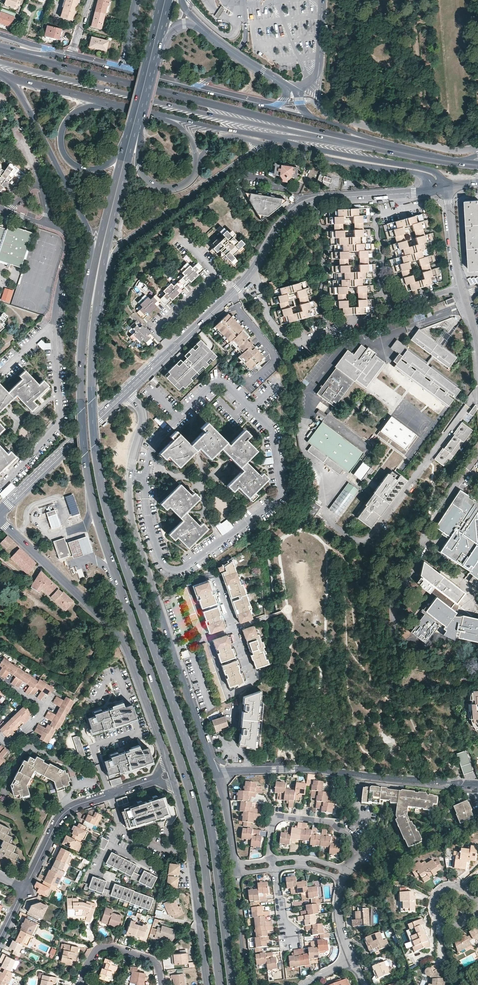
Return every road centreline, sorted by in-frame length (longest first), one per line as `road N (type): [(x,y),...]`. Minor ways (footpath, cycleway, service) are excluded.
road 1 (primary): [(96,257),(81,353),(91,494),(194,806),(220,984)]
road 2 (primary): [(232,984),(205,801),(102,492),(91,379),(102,277)]
road 3 (primary): [(0,61),(312,133)]
road 4 (residential): [(0,518),(119,635),(167,765)]
road 5 (primary): [(312,133),(22,56)]
road 6 (residential): [(45,224),(68,239),(55,323),(60,421),(0,486)]
road 7 (residential): [(127,394),(143,416),(129,479),(131,522),(173,650)]
road 8 (residential): [(215,773),(313,769),(477,784)]
road 9 (primary): [(102,277),(121,245),(265,144)]
road 10 (residential): [(173,783),(208,984)]
road 11 (tertiary): [(266,248),(237,288),(127,394)]
road 12 (primary): [(11,77),(96,257)]
road 13 (tertiary): [(266,248),(292,214),(320,199),(443,188)]
road 14 (residential): [(24,888),(63,812),(158,778)]
road 15 (primary): [(443,188),(426,175),(265,144)]
road 16 (primary): [(275,138),(428,168),(443,188)]
road 17 (tertiary): [(127,394),(0,515)]
road 18 (residential): [(272,860),(276,819),(331,821),(355,840),(346,871)]
road 19 (primary): [(272,107),(122,70)]
road 20 (residential): [(477,338),(443,188)]
road 21 (primary): [(125,153),(93,171),(63,152),(69,120),(108,103)]
road 22 (residential): [(173,650),(215,773)]
road 23 (primary): [(198,162),(180,188),(152,185),(139,166),(134,120)]
road 24 (primary): [(153,113),(275,138)]
road 25 (residential): [(161,984),(154,959),(106,946),(78,984)]

